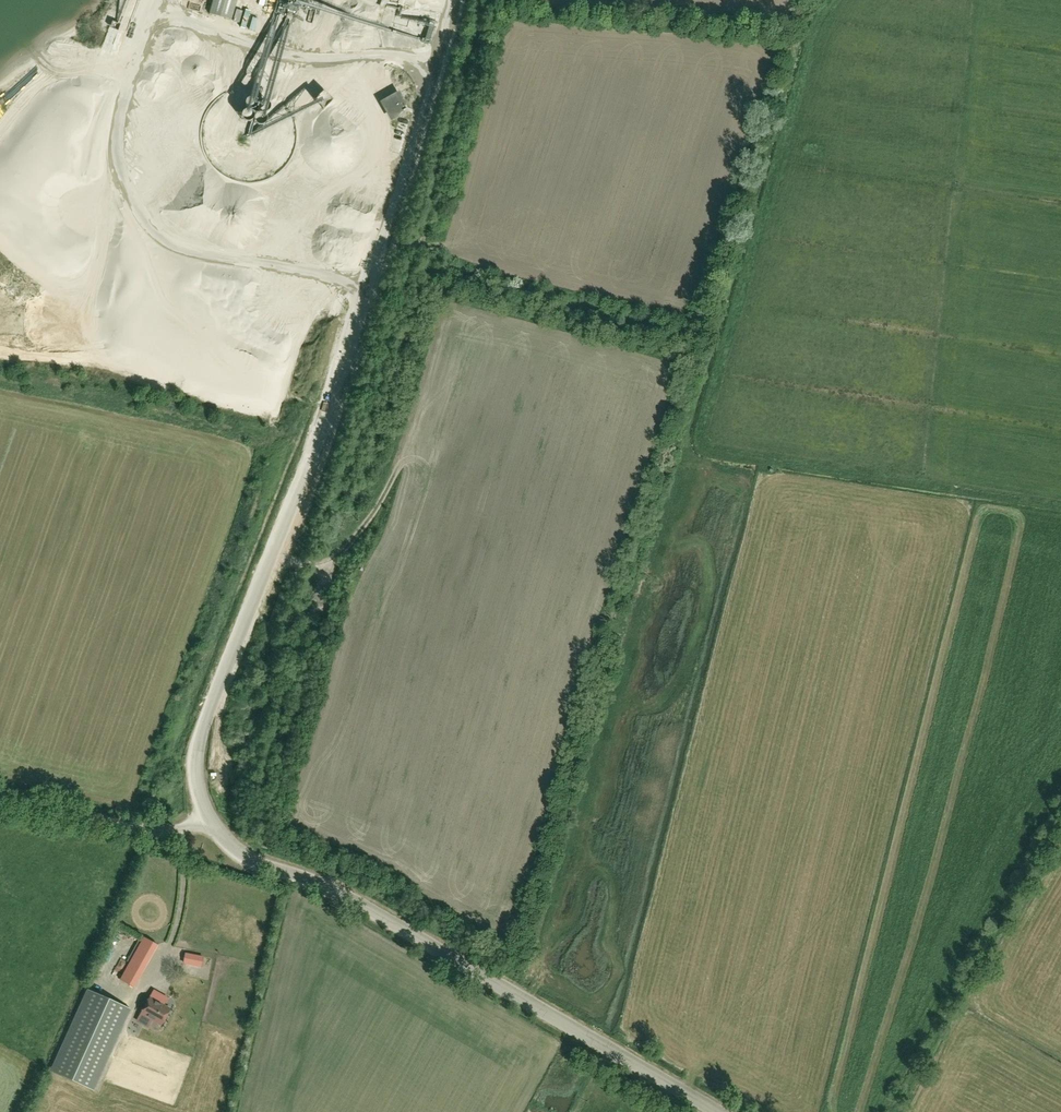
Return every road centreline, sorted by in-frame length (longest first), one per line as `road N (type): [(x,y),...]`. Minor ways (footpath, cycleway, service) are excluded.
road 1 (unclassified): [(718,1111),(387,918),(245,858),(206,818),(167,829),(144,826),(0,791)]
road 2 (track): [(146,54),(94,62),(53,83),(0,130)]

